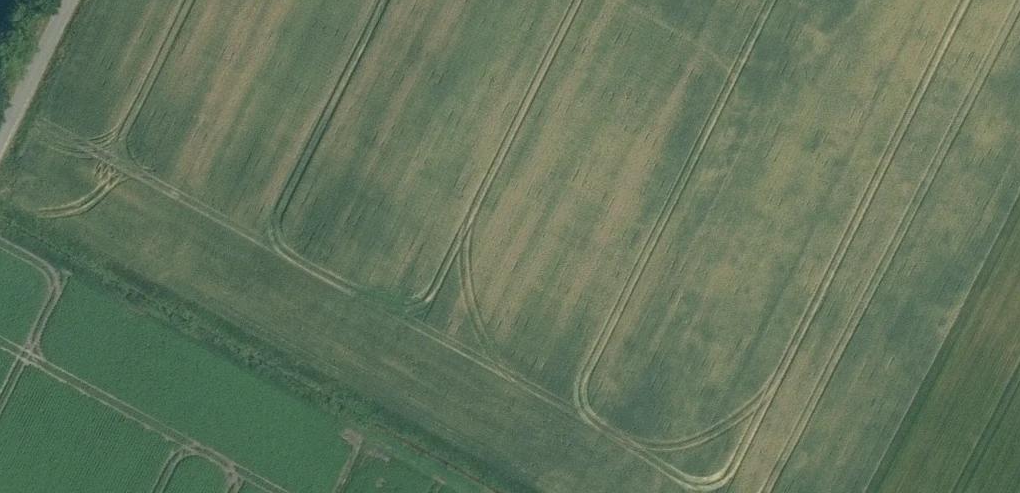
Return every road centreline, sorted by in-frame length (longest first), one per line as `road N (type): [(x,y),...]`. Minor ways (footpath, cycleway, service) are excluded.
road 1 (unclassified): [(0,126),(62,0)]

